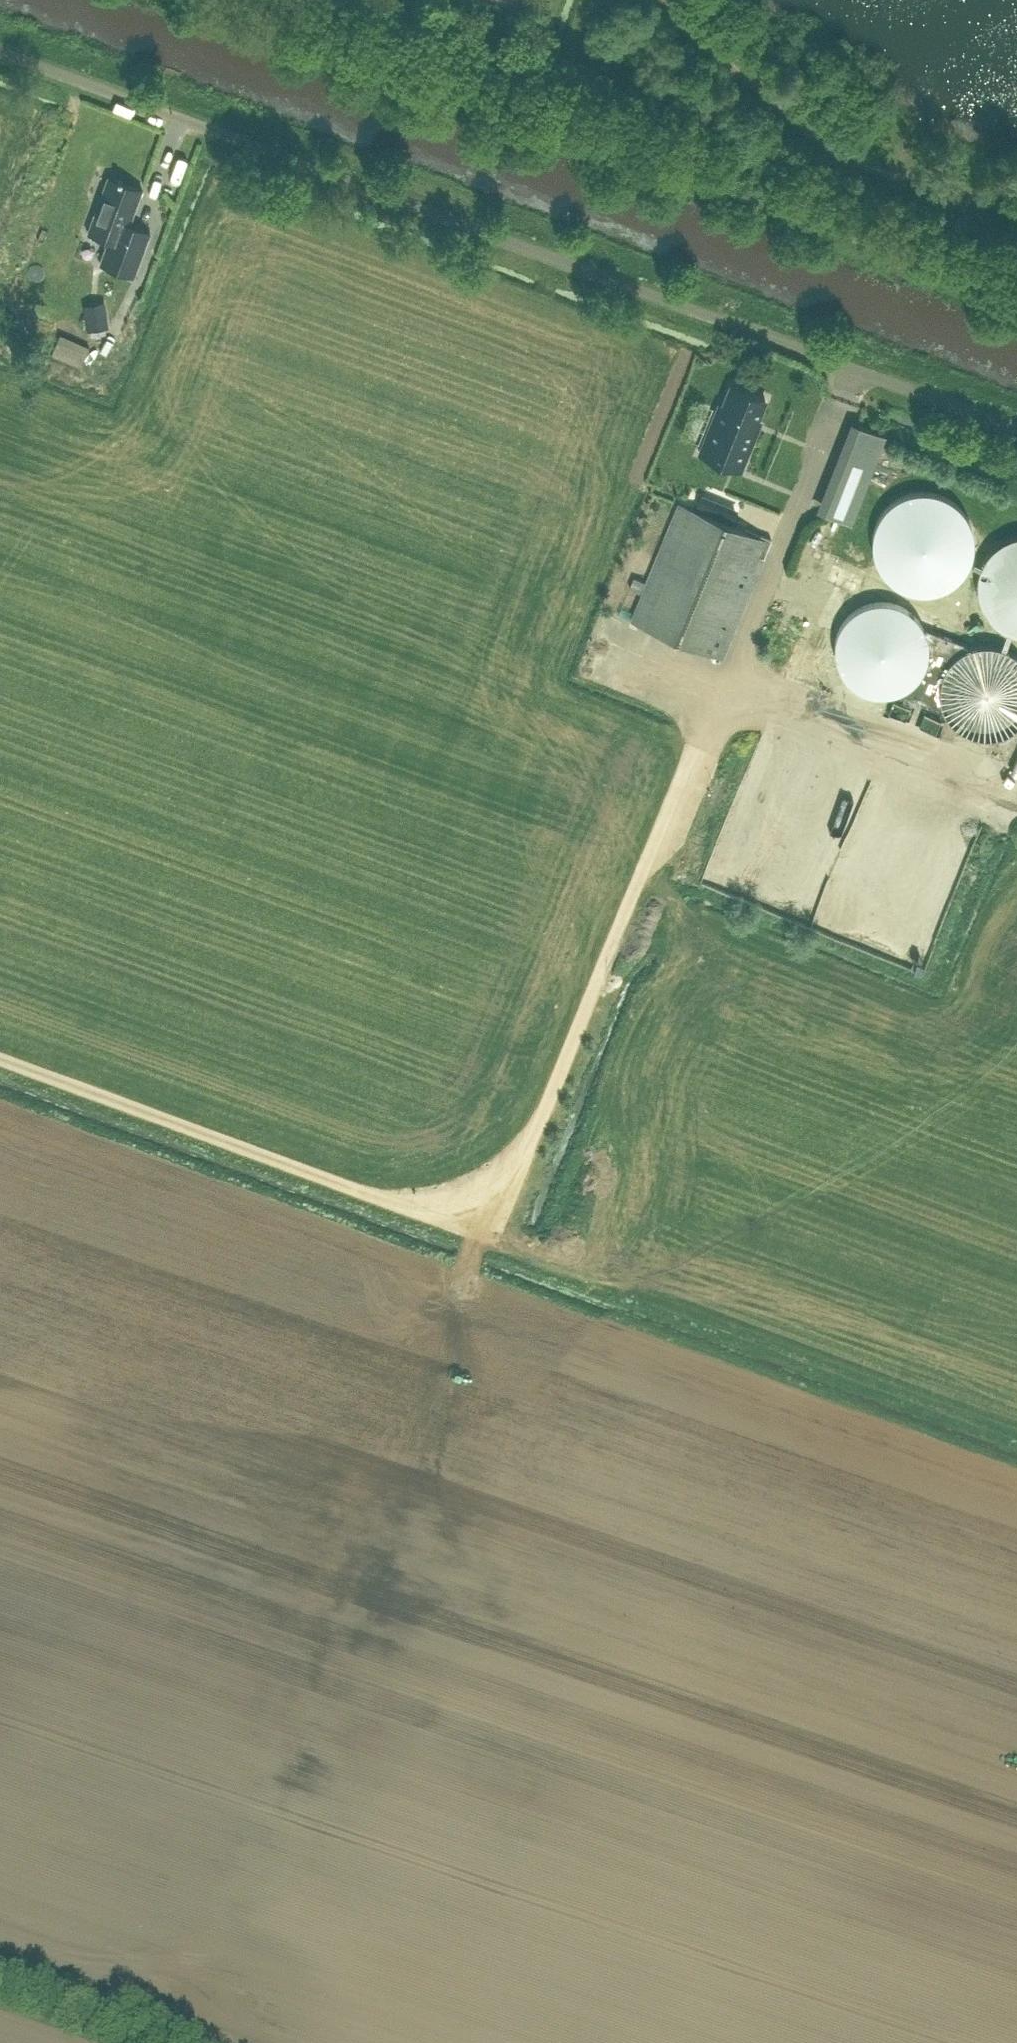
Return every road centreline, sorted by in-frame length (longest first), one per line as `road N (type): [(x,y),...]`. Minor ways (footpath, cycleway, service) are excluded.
road 1 (unclassified): [(1016,426),(0,52)]

